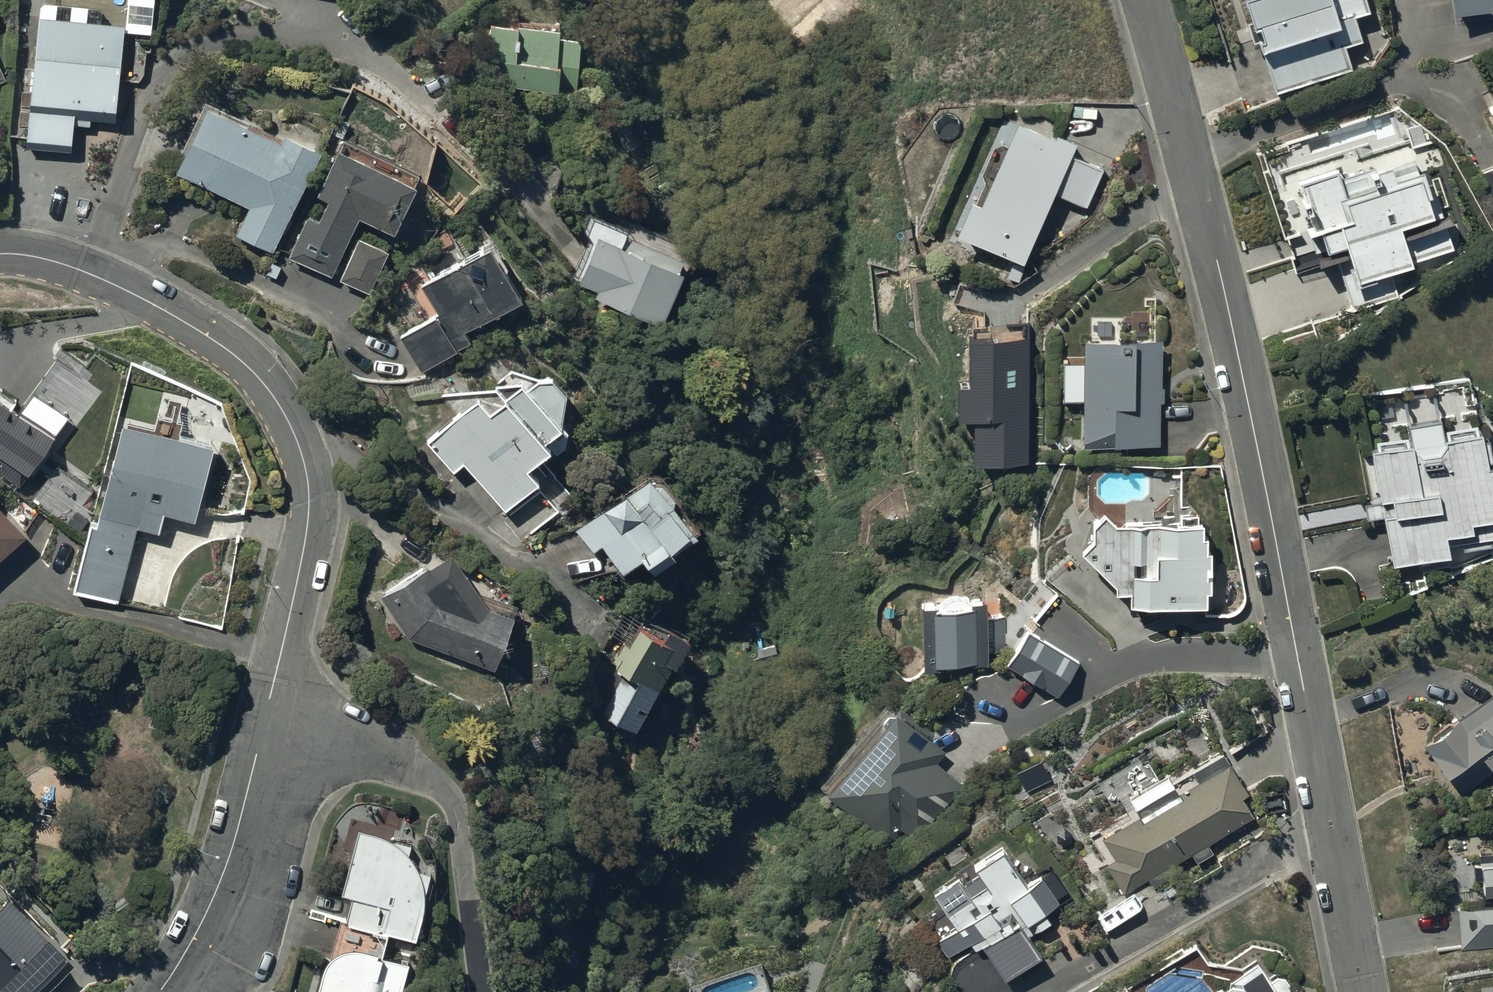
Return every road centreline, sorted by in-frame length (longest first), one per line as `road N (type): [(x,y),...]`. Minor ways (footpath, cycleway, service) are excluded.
road 1 (residential): [(1362,991),(1254,423),(1145,0)]
road 2 (residential): [(0,255),(40,257),(94,276),(231,353),(270,390),(294,431),(308,481),(305,547),(240,822),(215,895),(160,991)]

